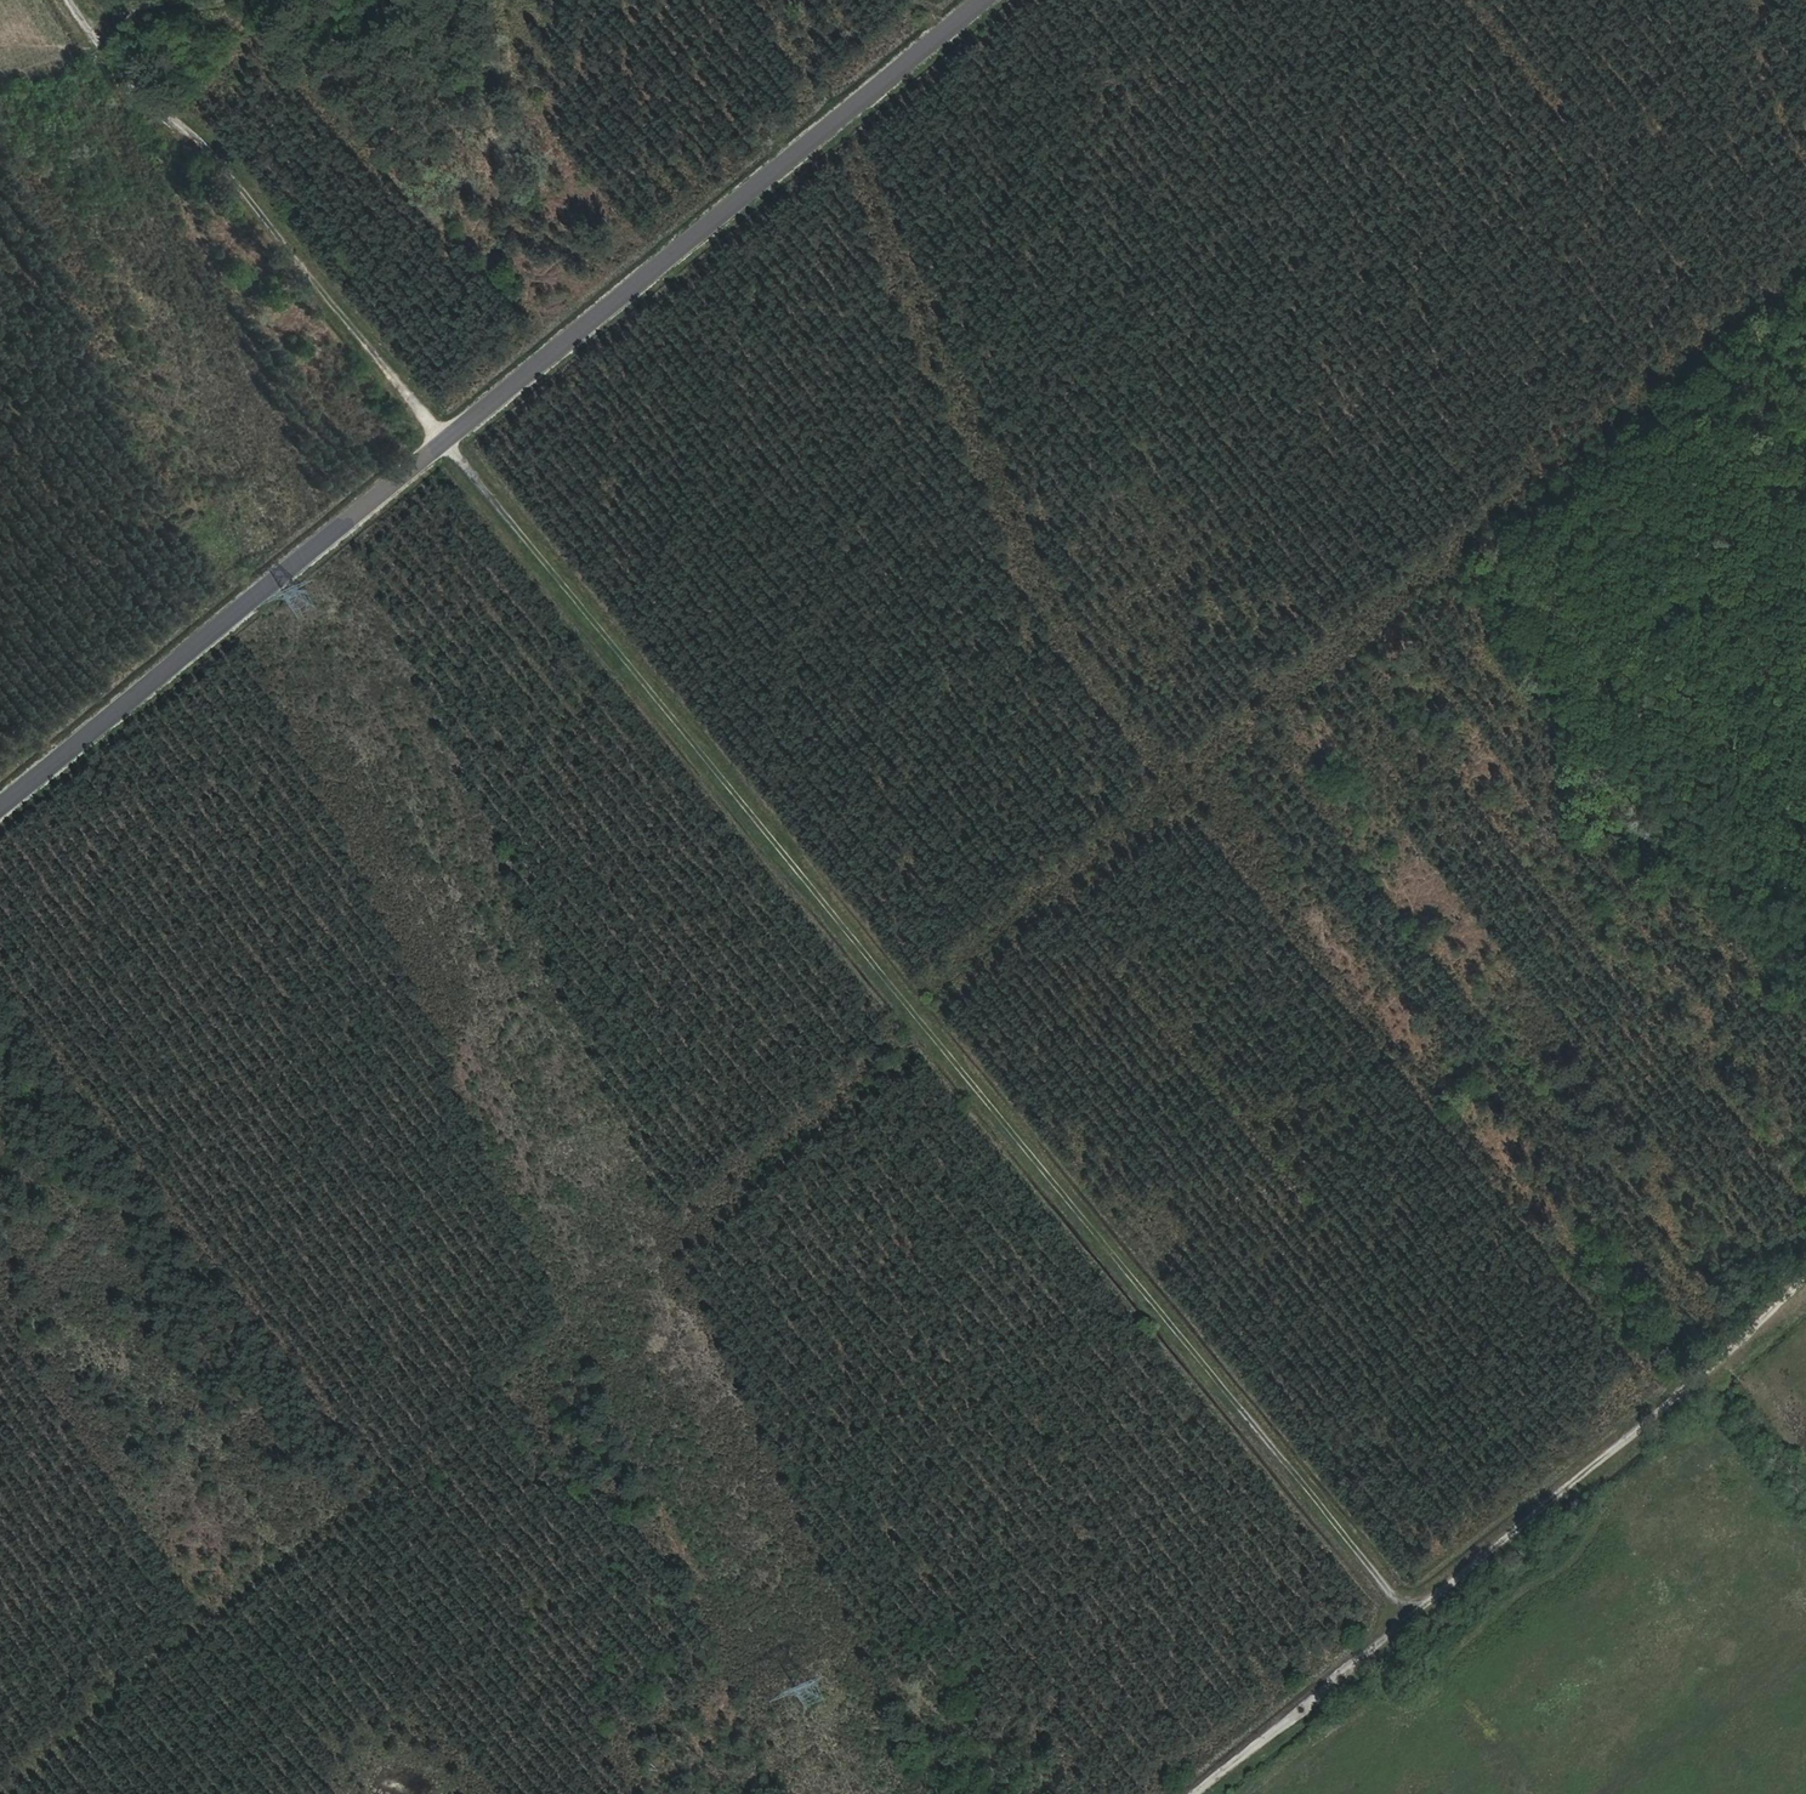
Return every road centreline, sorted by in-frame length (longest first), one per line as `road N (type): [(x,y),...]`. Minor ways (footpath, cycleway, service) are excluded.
road 1 (track): [(1407,1614),(200,145),(115,65),(69,0)]
road 2 (track): [(1805,1290),(1407,1614),(1201,1793)]

